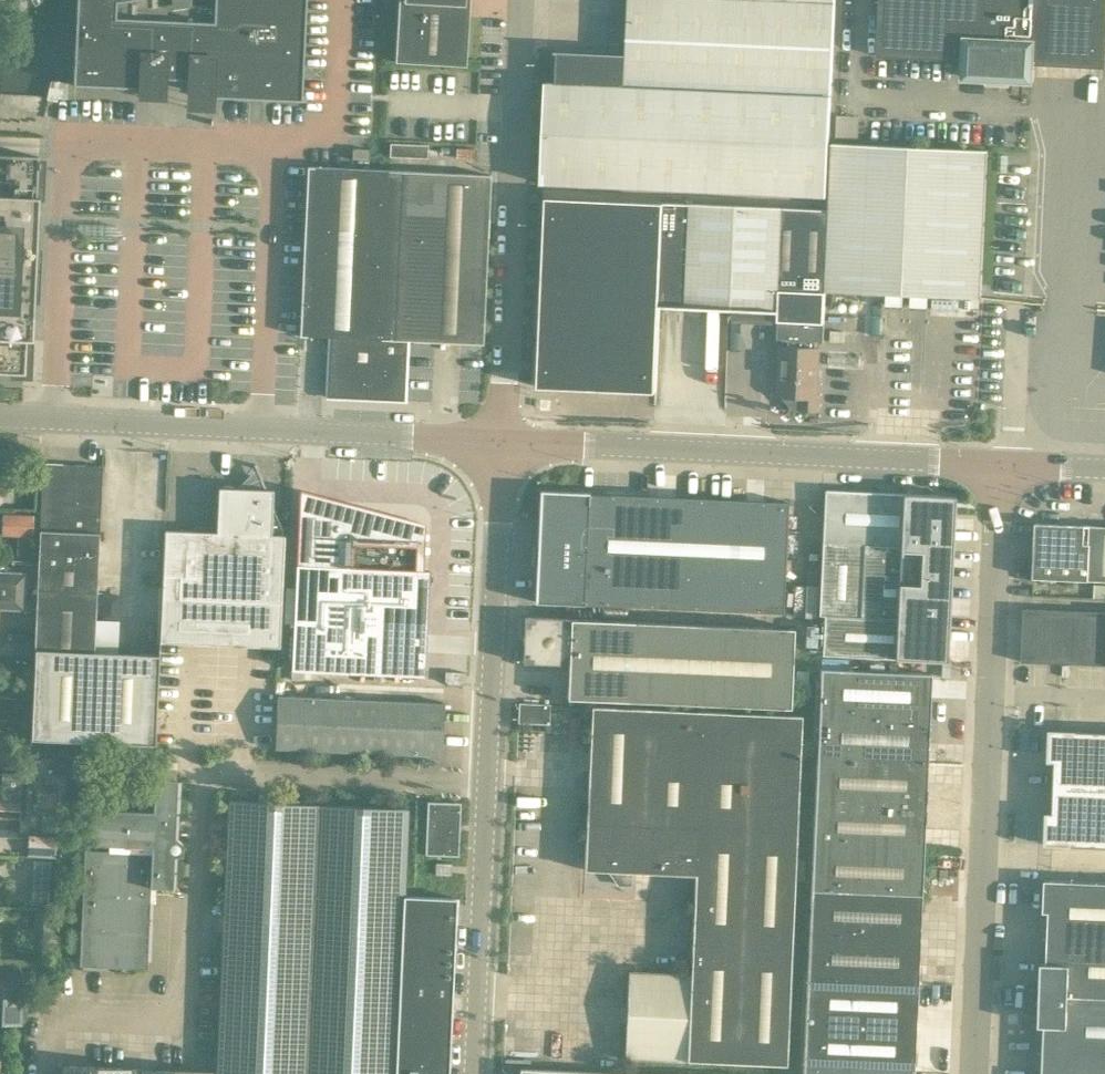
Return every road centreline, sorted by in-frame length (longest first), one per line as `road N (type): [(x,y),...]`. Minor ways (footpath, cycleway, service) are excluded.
road 1 (unclassified): [(473,1073),(502,444)]
road 2 (unclassified): [(974,1073),(1000,463)]
road 3 (tertiary): [(0,417),(502,444)]
road 4 (tertiary): [(502,444),(1000,463)]
road 5 (unclassified): [(502,444),(521,0)]
road 6 (residential): [(1000,463),(1004,324)]

